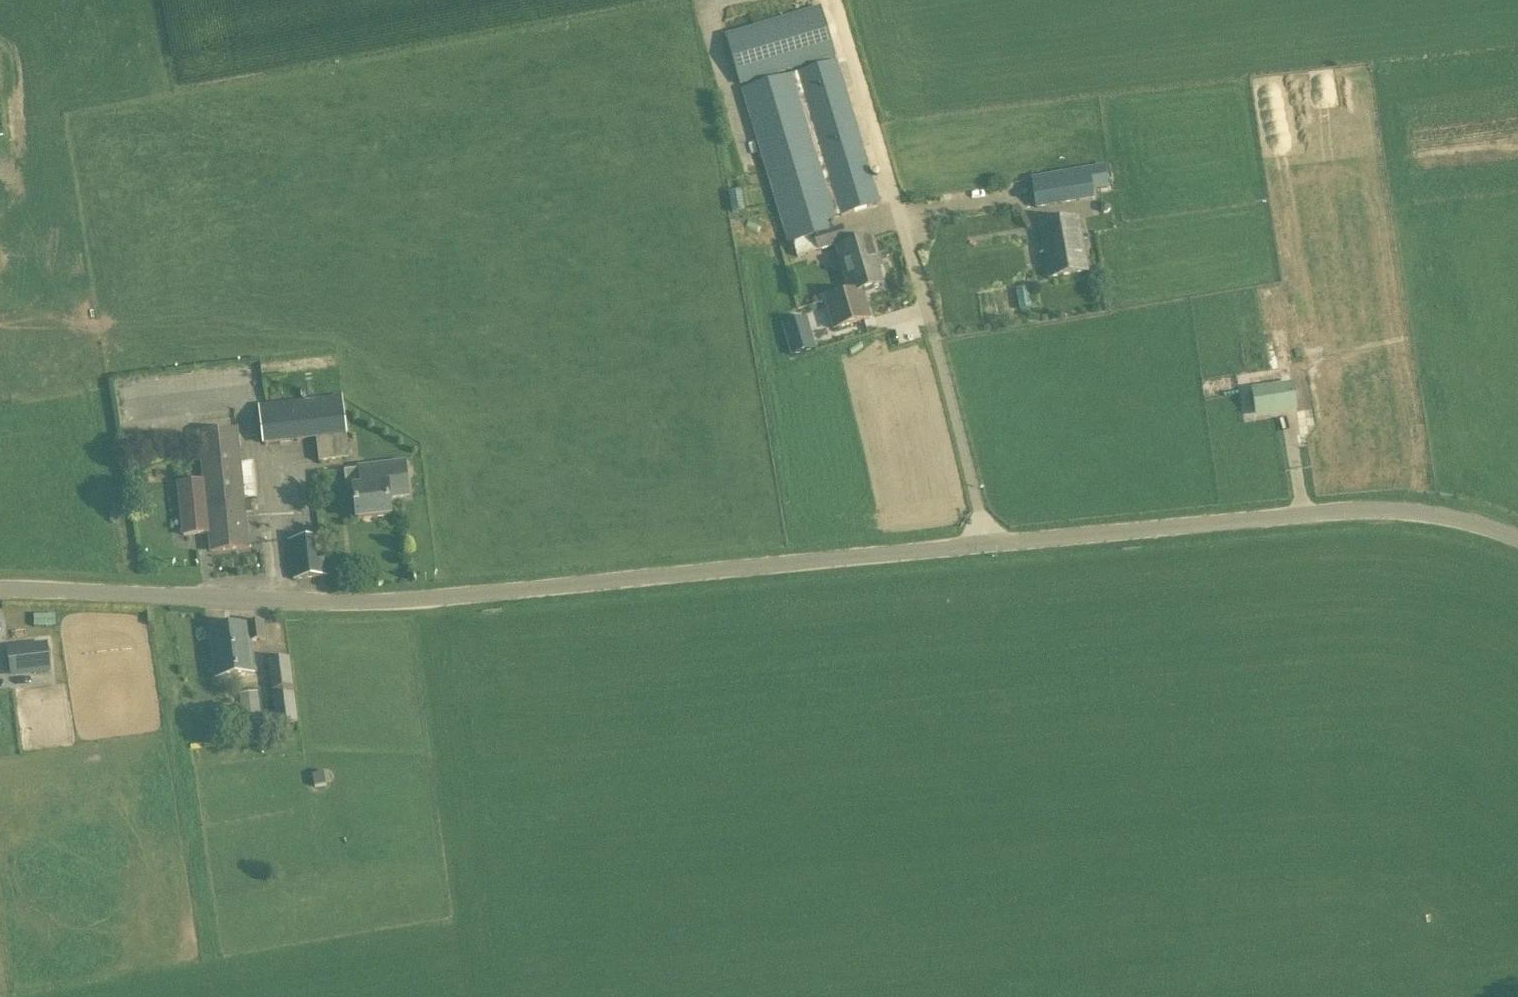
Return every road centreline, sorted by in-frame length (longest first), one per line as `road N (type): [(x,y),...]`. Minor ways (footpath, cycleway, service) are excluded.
road 1 (unclassified): [(1517,539),(1375,511),(406,599),(0,588)]
road 2 (track): [(835,0),(991,543)]

